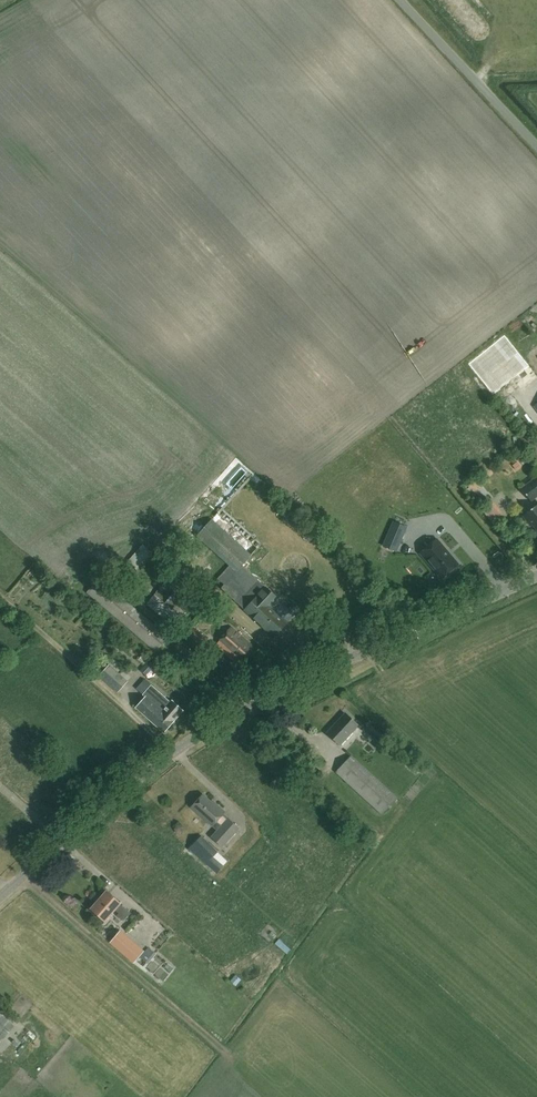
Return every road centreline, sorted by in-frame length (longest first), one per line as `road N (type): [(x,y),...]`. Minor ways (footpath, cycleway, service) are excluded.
road 1 (tertiary): [(0,896),(102,804),(202,732),(536,575)]
road 2 (track): [(231,1057),(24,875)]
road 3 (track): [(171,751),(0,596)]
road 4 (unclassified): [(536,146),(400,0)]

